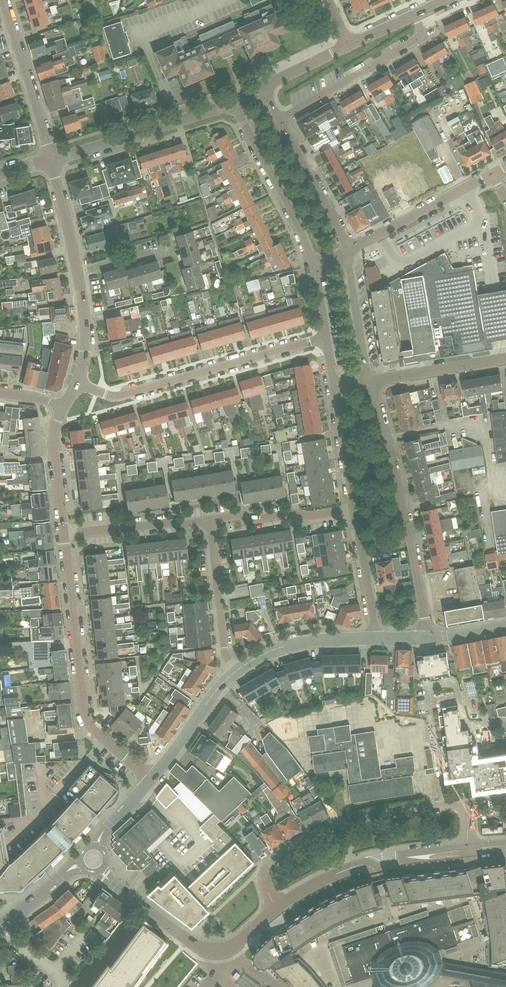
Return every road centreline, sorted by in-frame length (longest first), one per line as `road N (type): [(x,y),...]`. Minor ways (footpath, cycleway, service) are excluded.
road 1 (residential): [(275,908),(263,877),(268,863),(351,821),(452,805),(466,817),(470,851)]
road 2 (residential): [(153,778),(84,717),(63,535)]
road 3 (residential): [(428,638),(368,380)]
road 4 (residential): [(77,383),(114,397),(326,336)]
road 5 (residential): [(280,119),(425,35),(415,14)]
road 6 (residential): [(51,160),(232,103)]
road 7 (residential): [(232,103),(313,265)]
road 8 (residential): [(51,160),(4,0)]
road 9 (residential): [(347,250),(493,173)]
road 10 (residential): [(236,669),(225,650),(211,520)]
road 11 (residential): [(63,535),(211,520)]
road 12 (residential): [(347,250),(280,119)]
road 13 (residential): [(211,520),(355,508)]
road 14 (tertiary): [(236,669),(290,644),(374,639)]
road 15 (residential): [(368,380),(505,359)]
road 16 (tertiary): [(153,778),(236,669)]
road 17 (residential): [(355,508),(374,639)]
road 18 (residential): [(368,380),(347,250)]
road 19 (residential): [(63,535),(53,442),(64,407)]
road 20 (residential): [(334,386),(355,508)]

